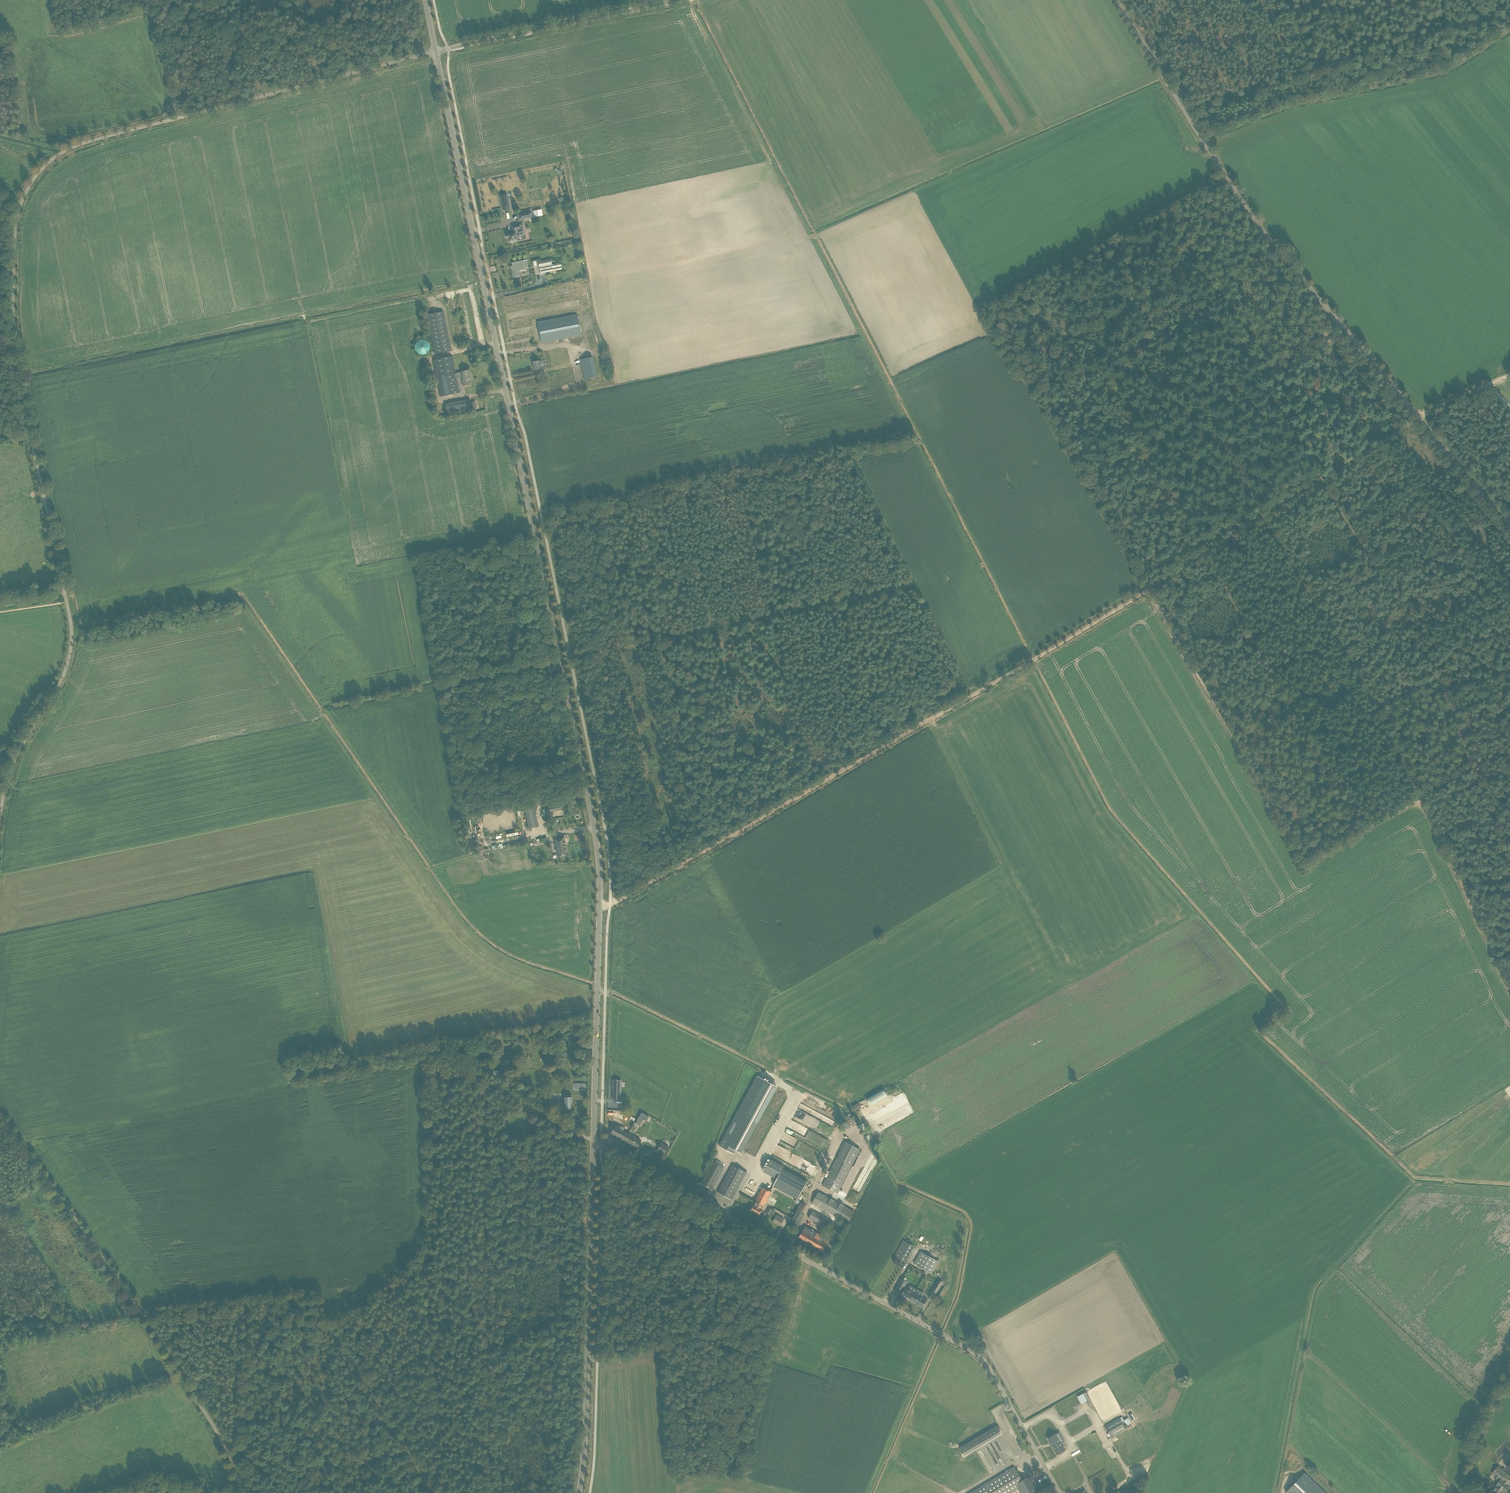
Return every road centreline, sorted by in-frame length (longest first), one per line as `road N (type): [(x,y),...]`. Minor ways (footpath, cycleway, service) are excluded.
road 1 (unclassified): [(0,841),(14,759),(67,662),(72,632),(18,354),(18,223),(26,193),(73,144),(436,52)]
road 2 (tertiary): [(593,1141),(596,835),(436,52)]
road 3 (track): [(610,905),(1131,602),(1209,547)]
road 4 (unclassified): [(1509,527),(1252,217),(1119,0)]
road 5 (unclassified): [(1060,1492),(975,1352),(593,1141)]
road 6 (track): [(1509,981),(1423,792),(1366,828),(1209,547)]
road 7 (unclassified): [(242,1492),(202,1404),(0,1111)]
road 8 (track): [(479,1492),(497,1089)]
road 9 (track): [(1148,590),(1307,862),(1366,828)]
road 10 (tertiary): [(579,1492),(593,1141)]
road 11 (track): [(1267,370),(1444,672)]
road 12 (track): [(1509,18),(1391,44),(1192,116)]
road 13 (track): [(593,1141),(426,1052),(295,1071)]
road 14 (track): [(388,1423),(334,1335),(272,1298),(146,1317)]
road 15 (track): [(714,1205),(724,1339),(749,1486)]
road 16 (track): [(1268,509),(1409,420),(1509,375)]
road 17 (unclassified): [(436,52),(680,0)]
road 18 (track): [(1268,509),(1381,702)]
road 19 (track): [(1209,547),(1149,441),(1209,405)]
road 20 (track): [(272,1298),(246,1422),(253,1465)]
road 21 (track): [(235,1471),(388,1423)]
road 22 (track): [(152,14),(65,34),(52,23),(51,0)]
road 23 (track): [(1460,1492),(1509,1383)]

